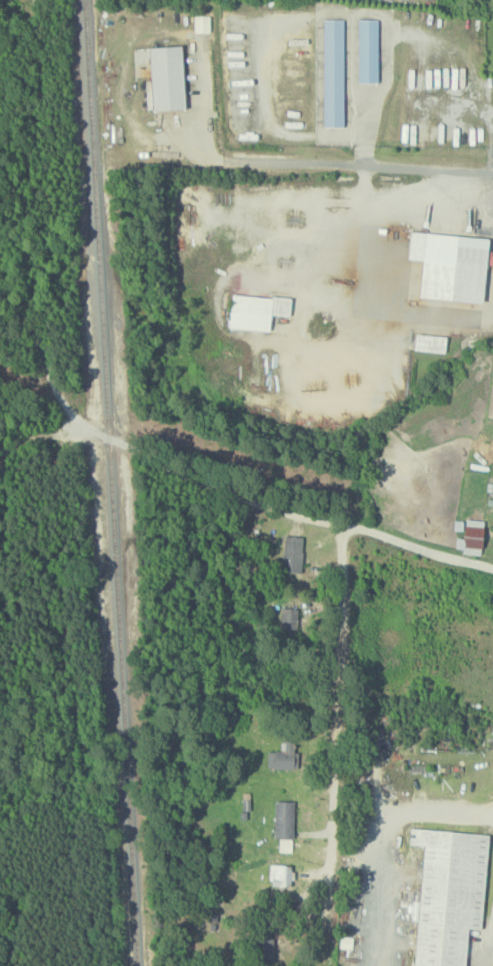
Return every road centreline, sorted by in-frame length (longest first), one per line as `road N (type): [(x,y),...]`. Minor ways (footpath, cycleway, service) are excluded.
road 1 (residential): [(492,574),(344,532),(327,963)]
road 2 (residential): [(172,159),(492,171)]

